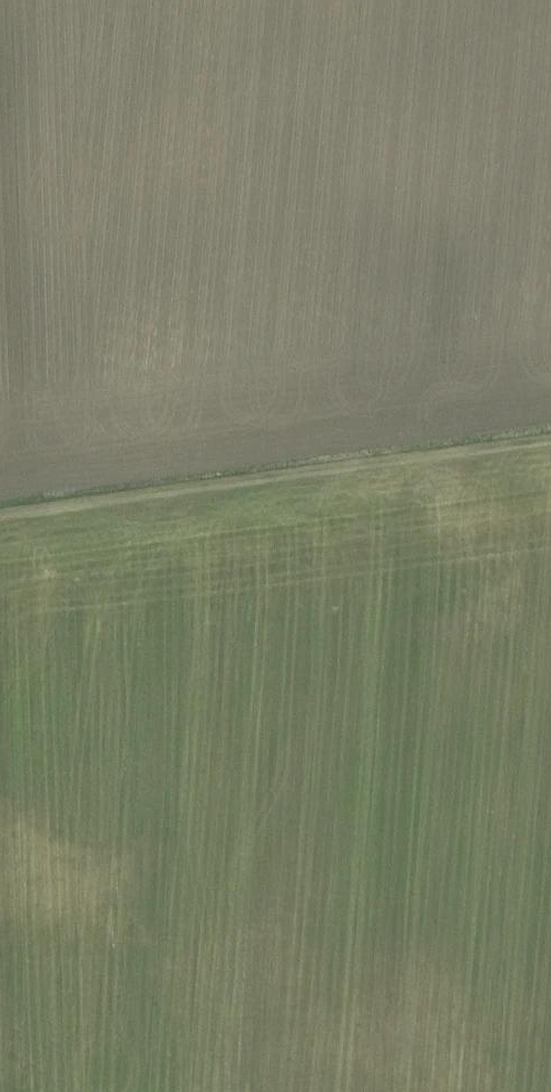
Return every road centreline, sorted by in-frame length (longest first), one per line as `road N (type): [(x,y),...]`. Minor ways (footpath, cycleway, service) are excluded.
road 1 (track): [(0,511),(550,432)]

